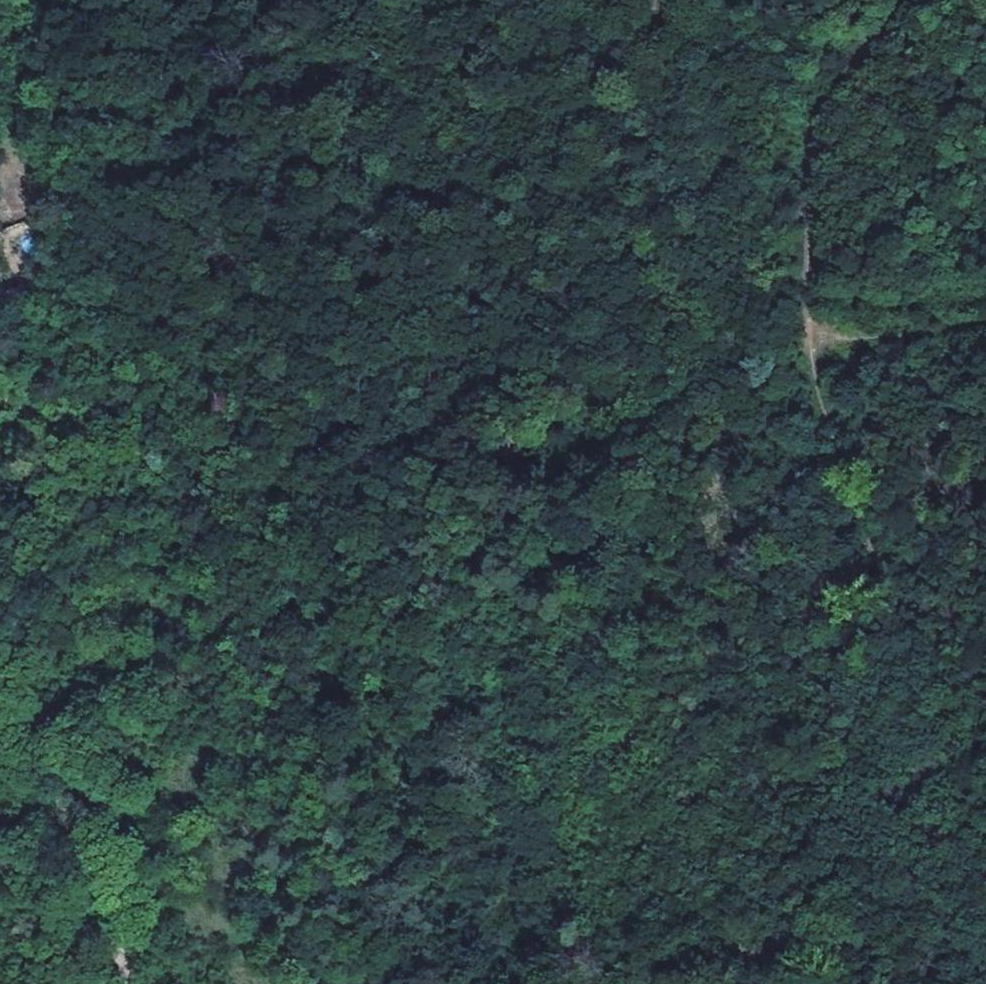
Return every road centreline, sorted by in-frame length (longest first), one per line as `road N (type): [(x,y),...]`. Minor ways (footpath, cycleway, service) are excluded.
road 1 (track): [(130,983),(0,615)]
road 2 (track): [(808,342),(805,261),(844,90),(930,0)]

